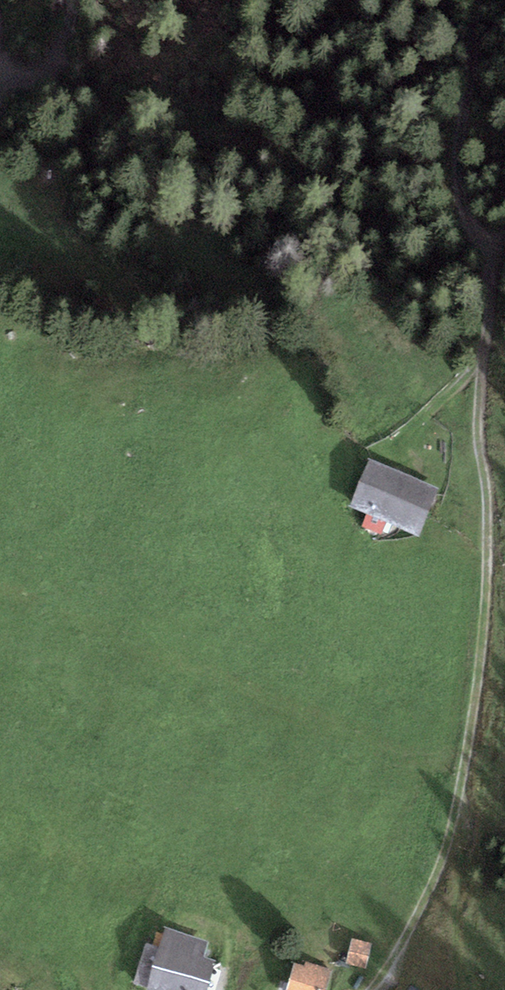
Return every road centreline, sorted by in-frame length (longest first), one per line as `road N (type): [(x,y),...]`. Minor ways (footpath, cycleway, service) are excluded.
road 1 (track): [(455,796),(472,730),(488,556),(481,356),(500,314),(476,239),(460,136),(475,0)]
road 2 (track): [(374,989),(394,968),(455,796)]
road 3 (track): [(0,44),(5,79),(34,88),(60,73),(75,48),(76,0)]

